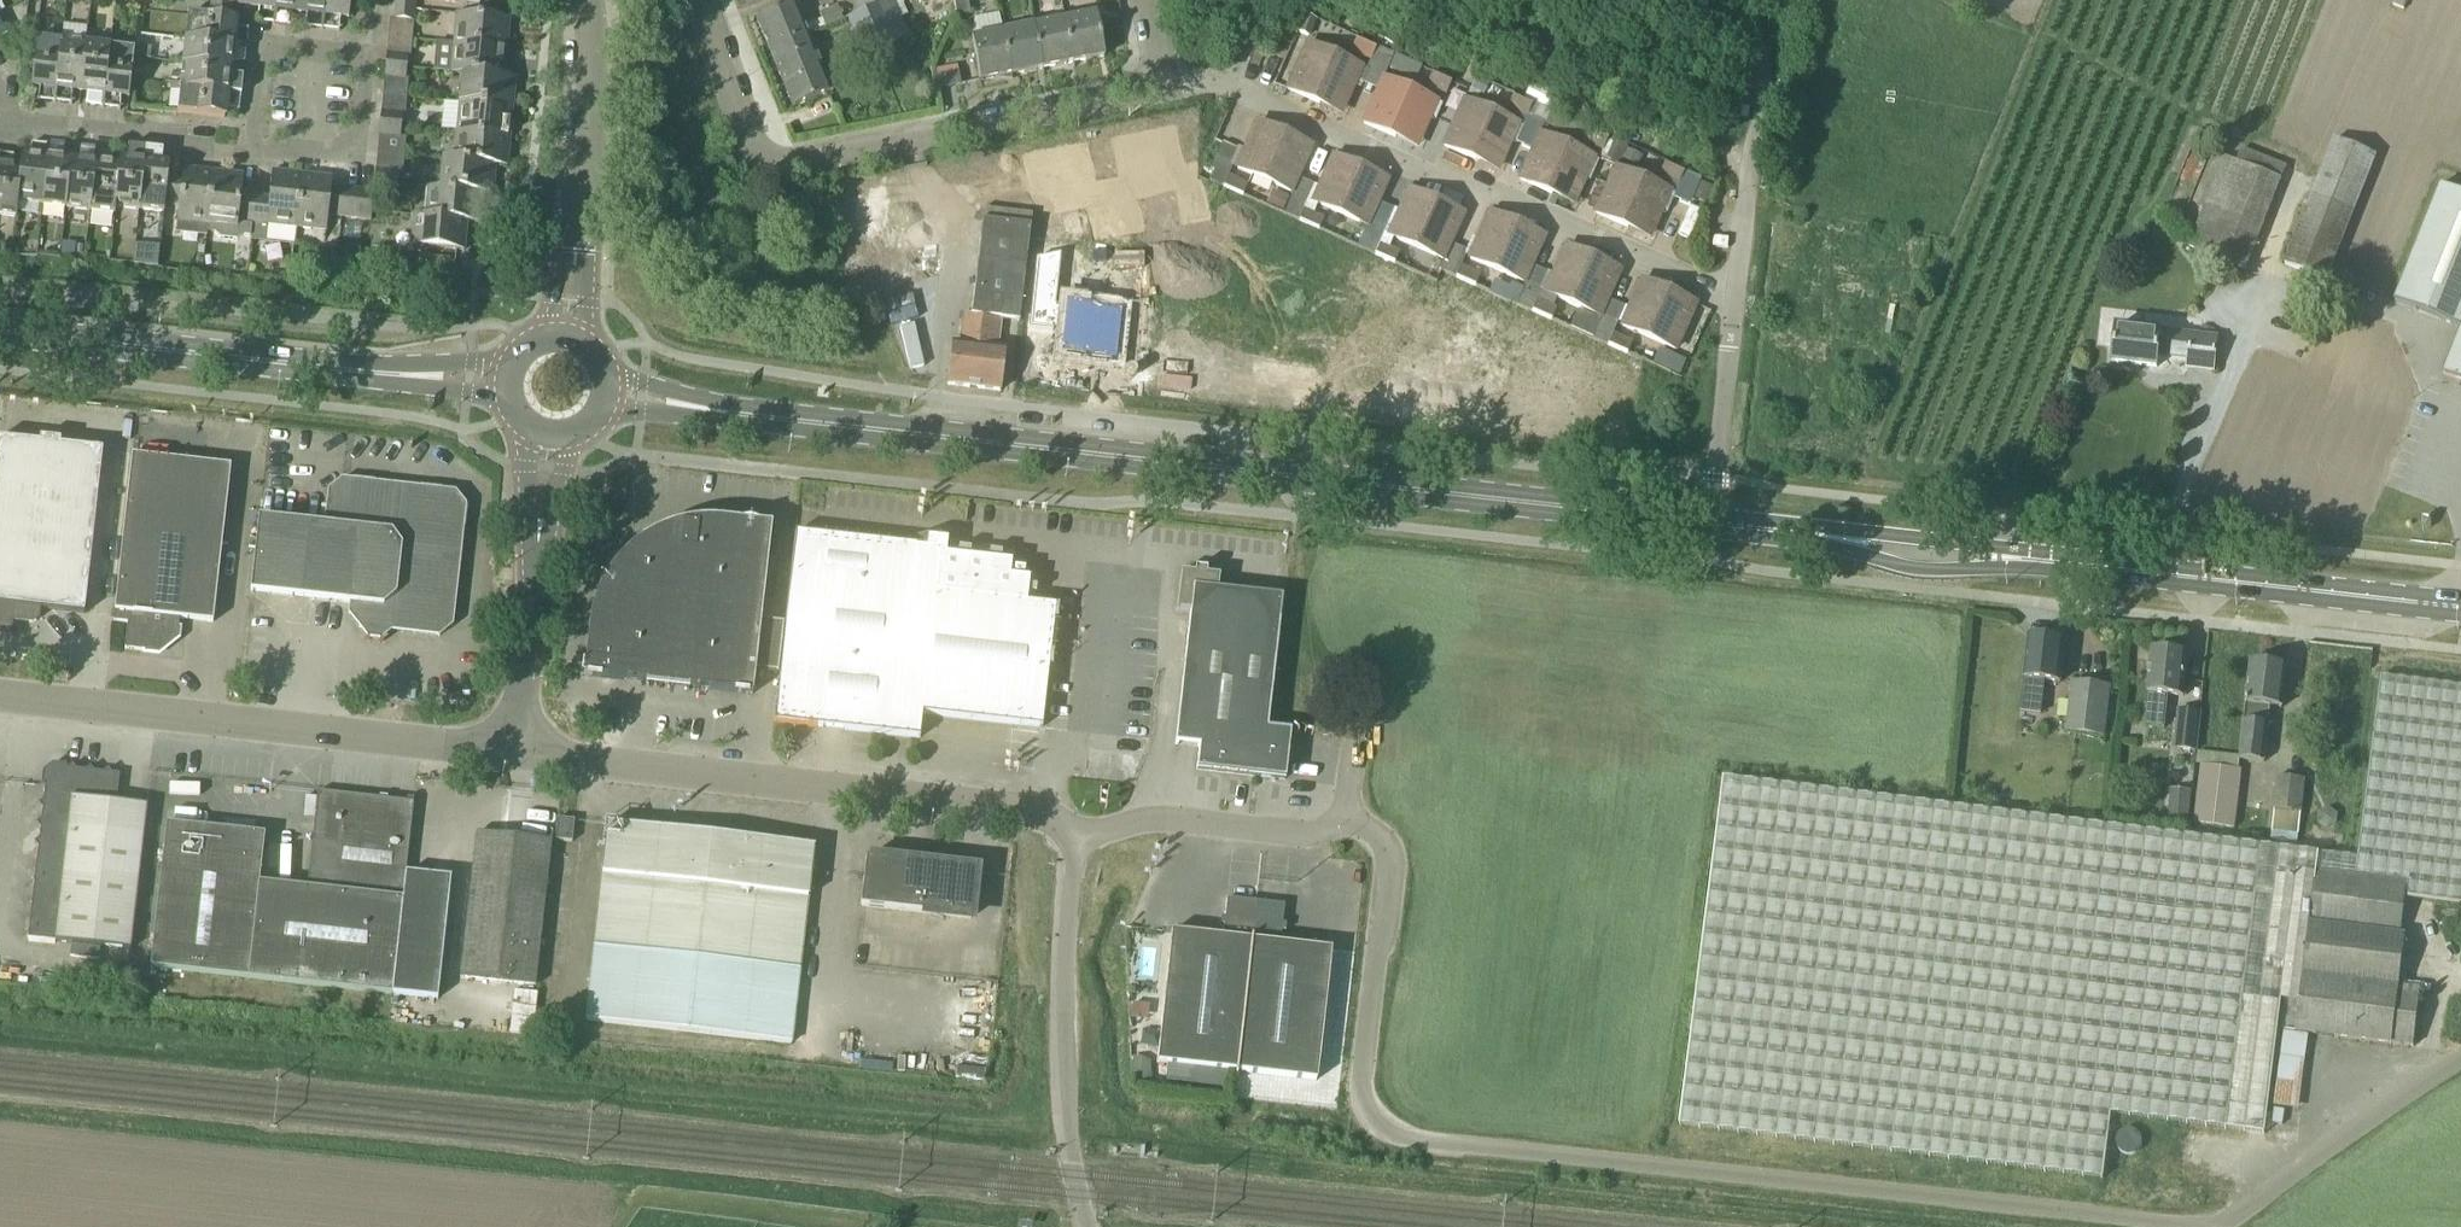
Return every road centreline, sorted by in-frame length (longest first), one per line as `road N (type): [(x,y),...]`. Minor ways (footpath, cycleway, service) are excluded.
road 1 (unclassified): [(2228,1220),(2159,1222),(1385,1136),(1368,1103),(1384,856),(1350,830)]
road 2 (primary): [(1712,522),(701,406)]
road 3 (residential): [(1735,296),(1480,177),(1244,86),(1154,90)]
road 4 (unclassified): [(1070,836),(1036,809),(518,750)]
road 5 (unclassified): [(0,693),(518,750)]
road 6 (primary): [(2460,607),(2040,560)]
road 7 (residential): [(749,129),(777,156),(1154,90)]
road 8 (primary): [(406,375),(0,333)]
road 9 (unclassified): [(1086,1226),(1065,1120),(1070,836)]
road 10 (residential): [(1735,296),(1757,87),(1750,44),(1687,0)]
road 11 (unclassified): [(1070,836),(1146,816),(1308,834),(1350,830)]
road 12 (unclassified): [(2460,1065),(2403,1096),(2228,1220)]
road 13 (residential): [(0,135),(247,159)]
road 14 (residential): [(578,243),(581,0)]
road 15 (primary): [(1815,534),(1898,566),(2040,560)]
road 16 (primary): [(2040,560),(1901,535),(1815,534)]
road 17 (residential): [(1712,522),(1735,296)]
road 18 (residential): [(247,159),(257,51),(277,40),(368,56)]
road 19 (unclassified): [(518,750),(536,536)]
road 20 (residential): [(247,159),(338,163),(355,153),(368,56)]
road 21 (residential): [(749,129),(705,0)]

